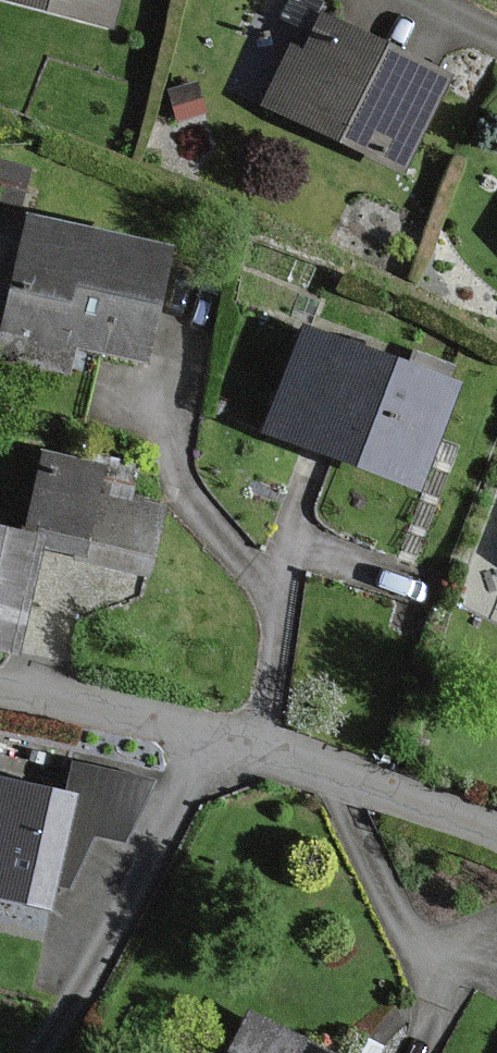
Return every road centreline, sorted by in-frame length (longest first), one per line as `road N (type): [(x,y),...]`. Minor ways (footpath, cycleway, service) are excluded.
road 1 (residential): [(207,741),(124,914),(30,1052)]
road 2 (residential): [(207,741),(347,774),(496,834)]
road 3 (residential): [(0,692),(207,741)]

